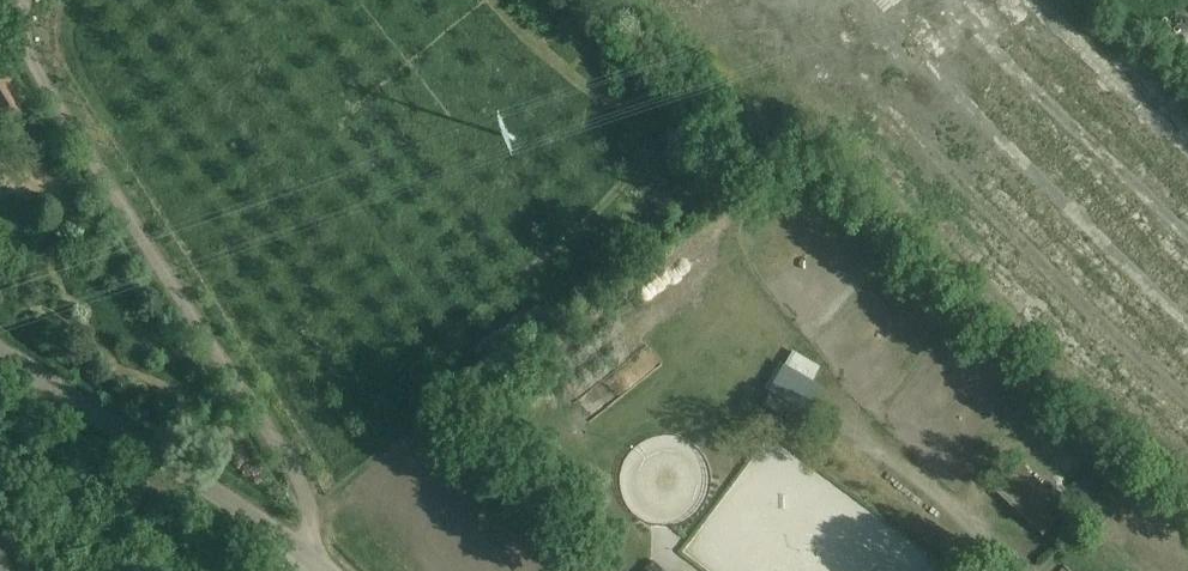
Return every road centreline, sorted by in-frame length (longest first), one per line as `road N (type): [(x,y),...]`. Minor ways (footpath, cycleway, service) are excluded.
road 1 (track): [(29,0),(36,64),(304,490),(310,531),(297,549)]
road 2 (unclassified): [(297,549),(0,350)]

